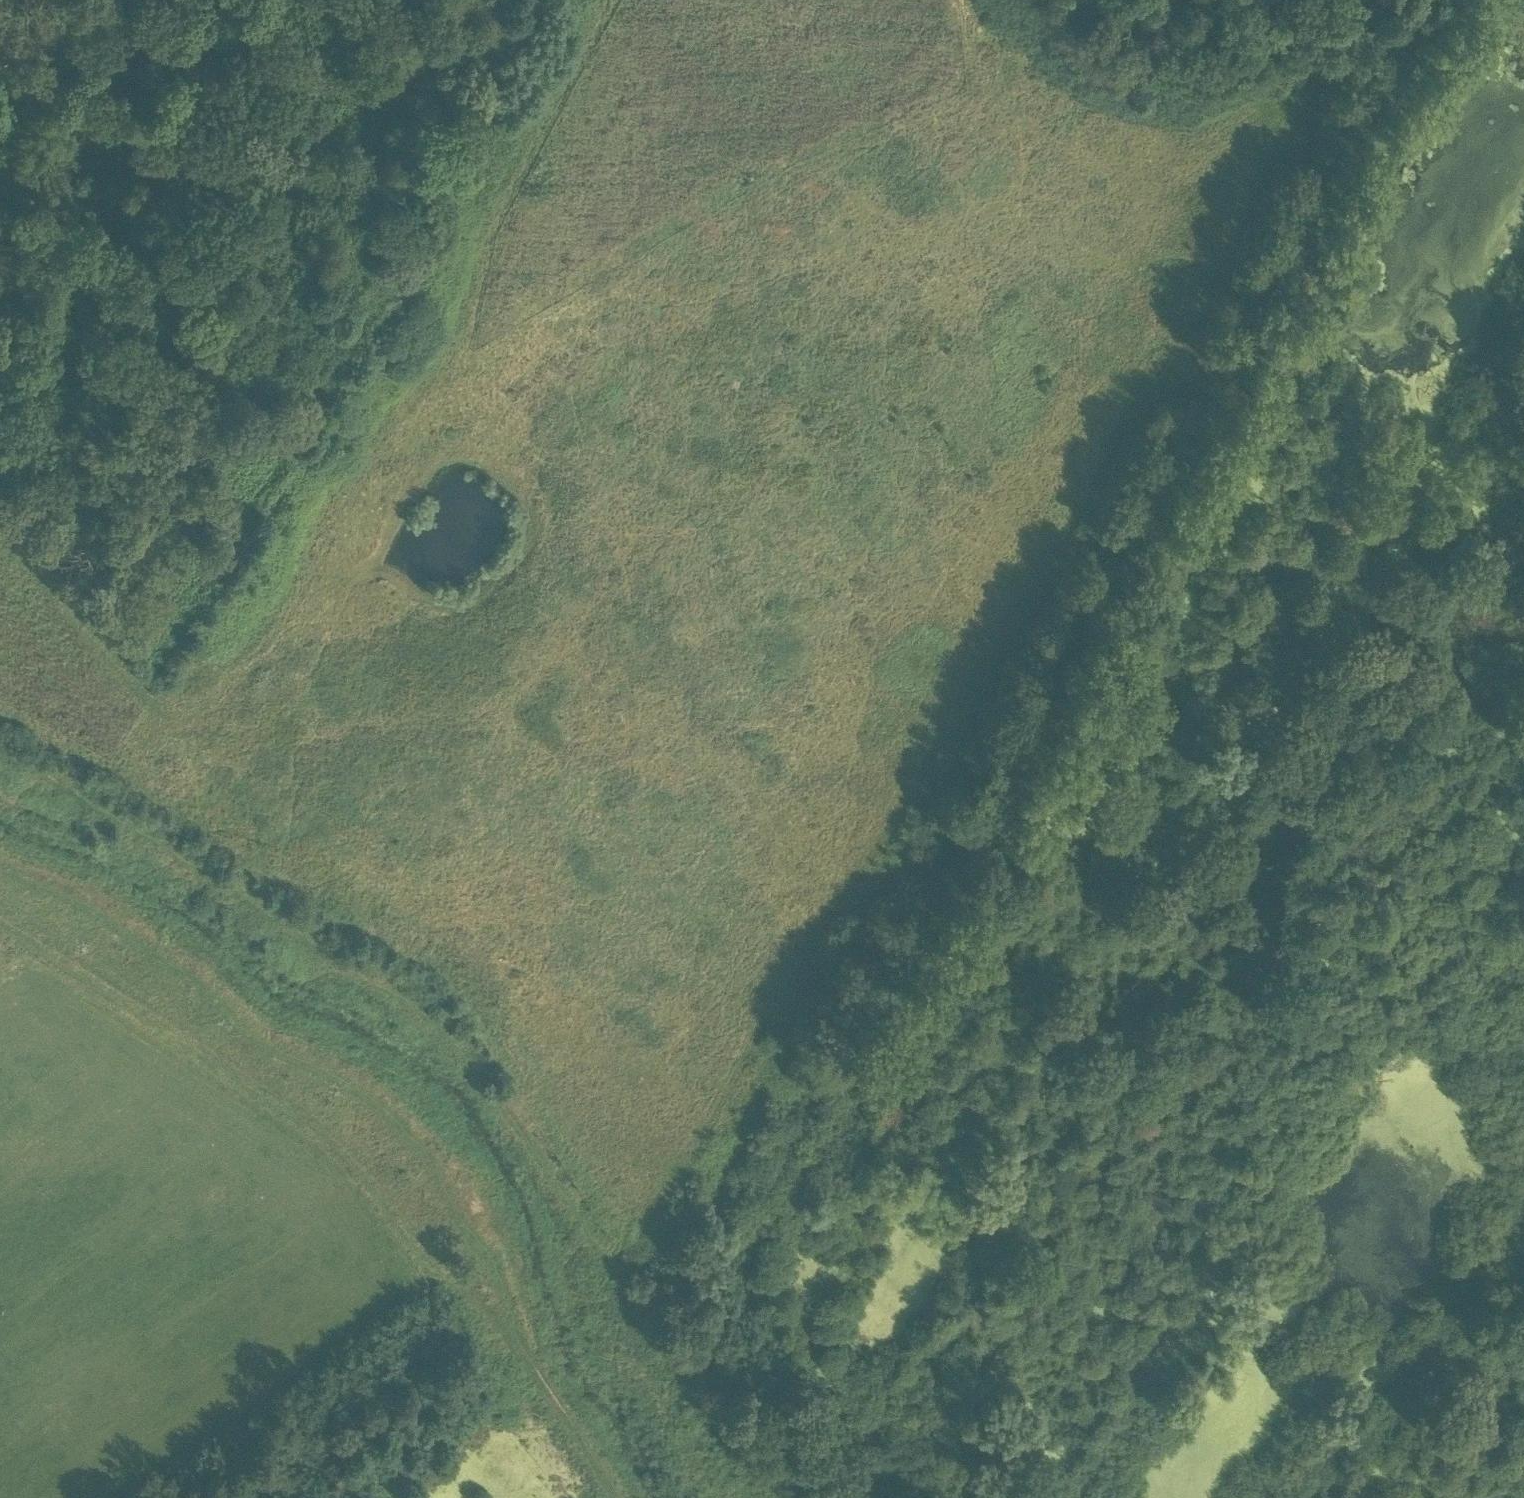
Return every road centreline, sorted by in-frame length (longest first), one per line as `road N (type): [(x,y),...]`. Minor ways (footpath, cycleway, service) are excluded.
road 1 (track): [(1420,0),(1055,643)]

